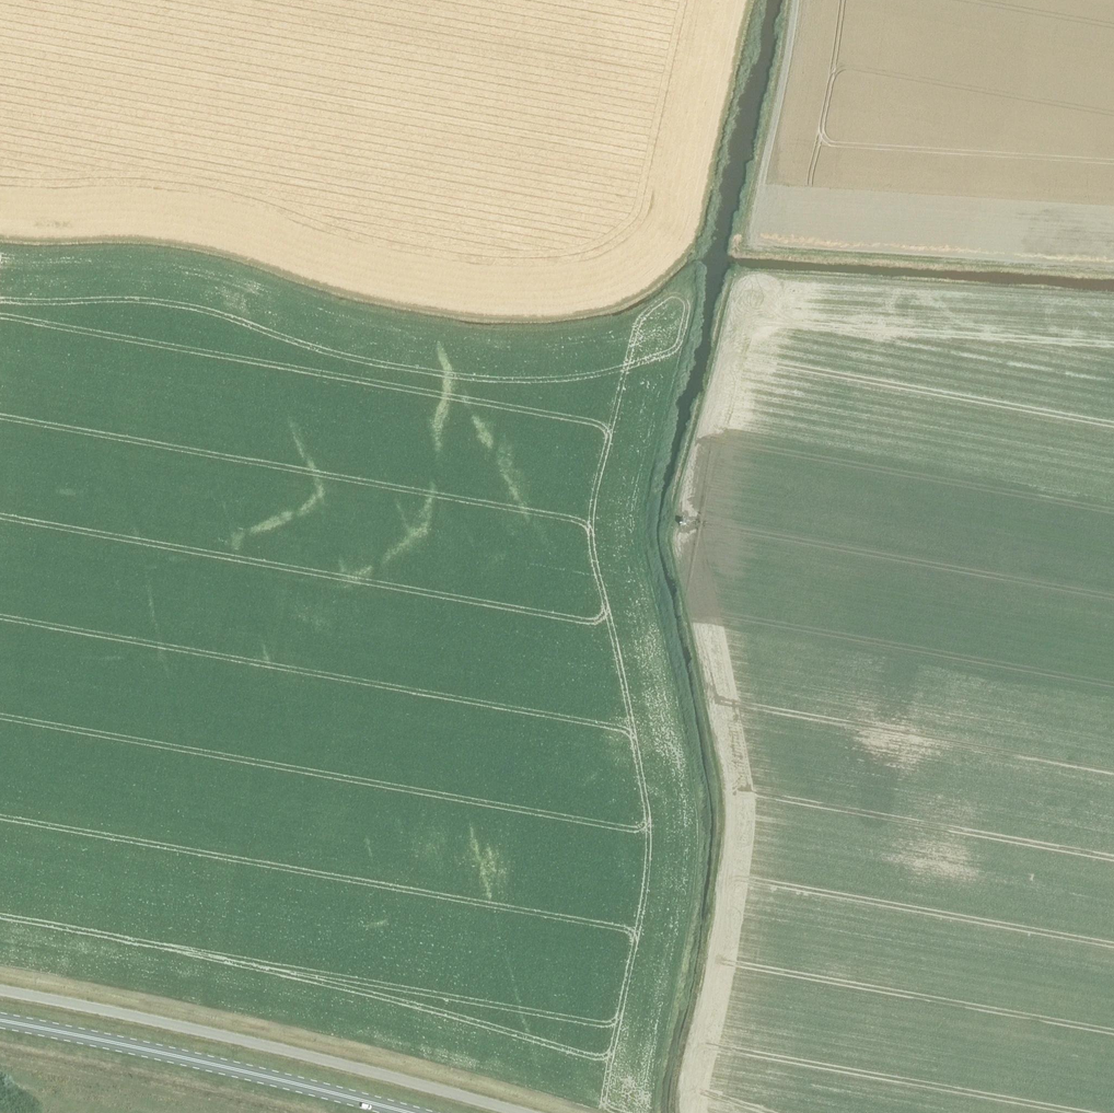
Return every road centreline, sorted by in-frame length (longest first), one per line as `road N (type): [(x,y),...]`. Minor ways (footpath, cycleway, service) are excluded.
road 1 (unclassified): [(0,988),(183,1025),(513,1112)]
road 2 (primary): [(0,1021),(410,1112)]

